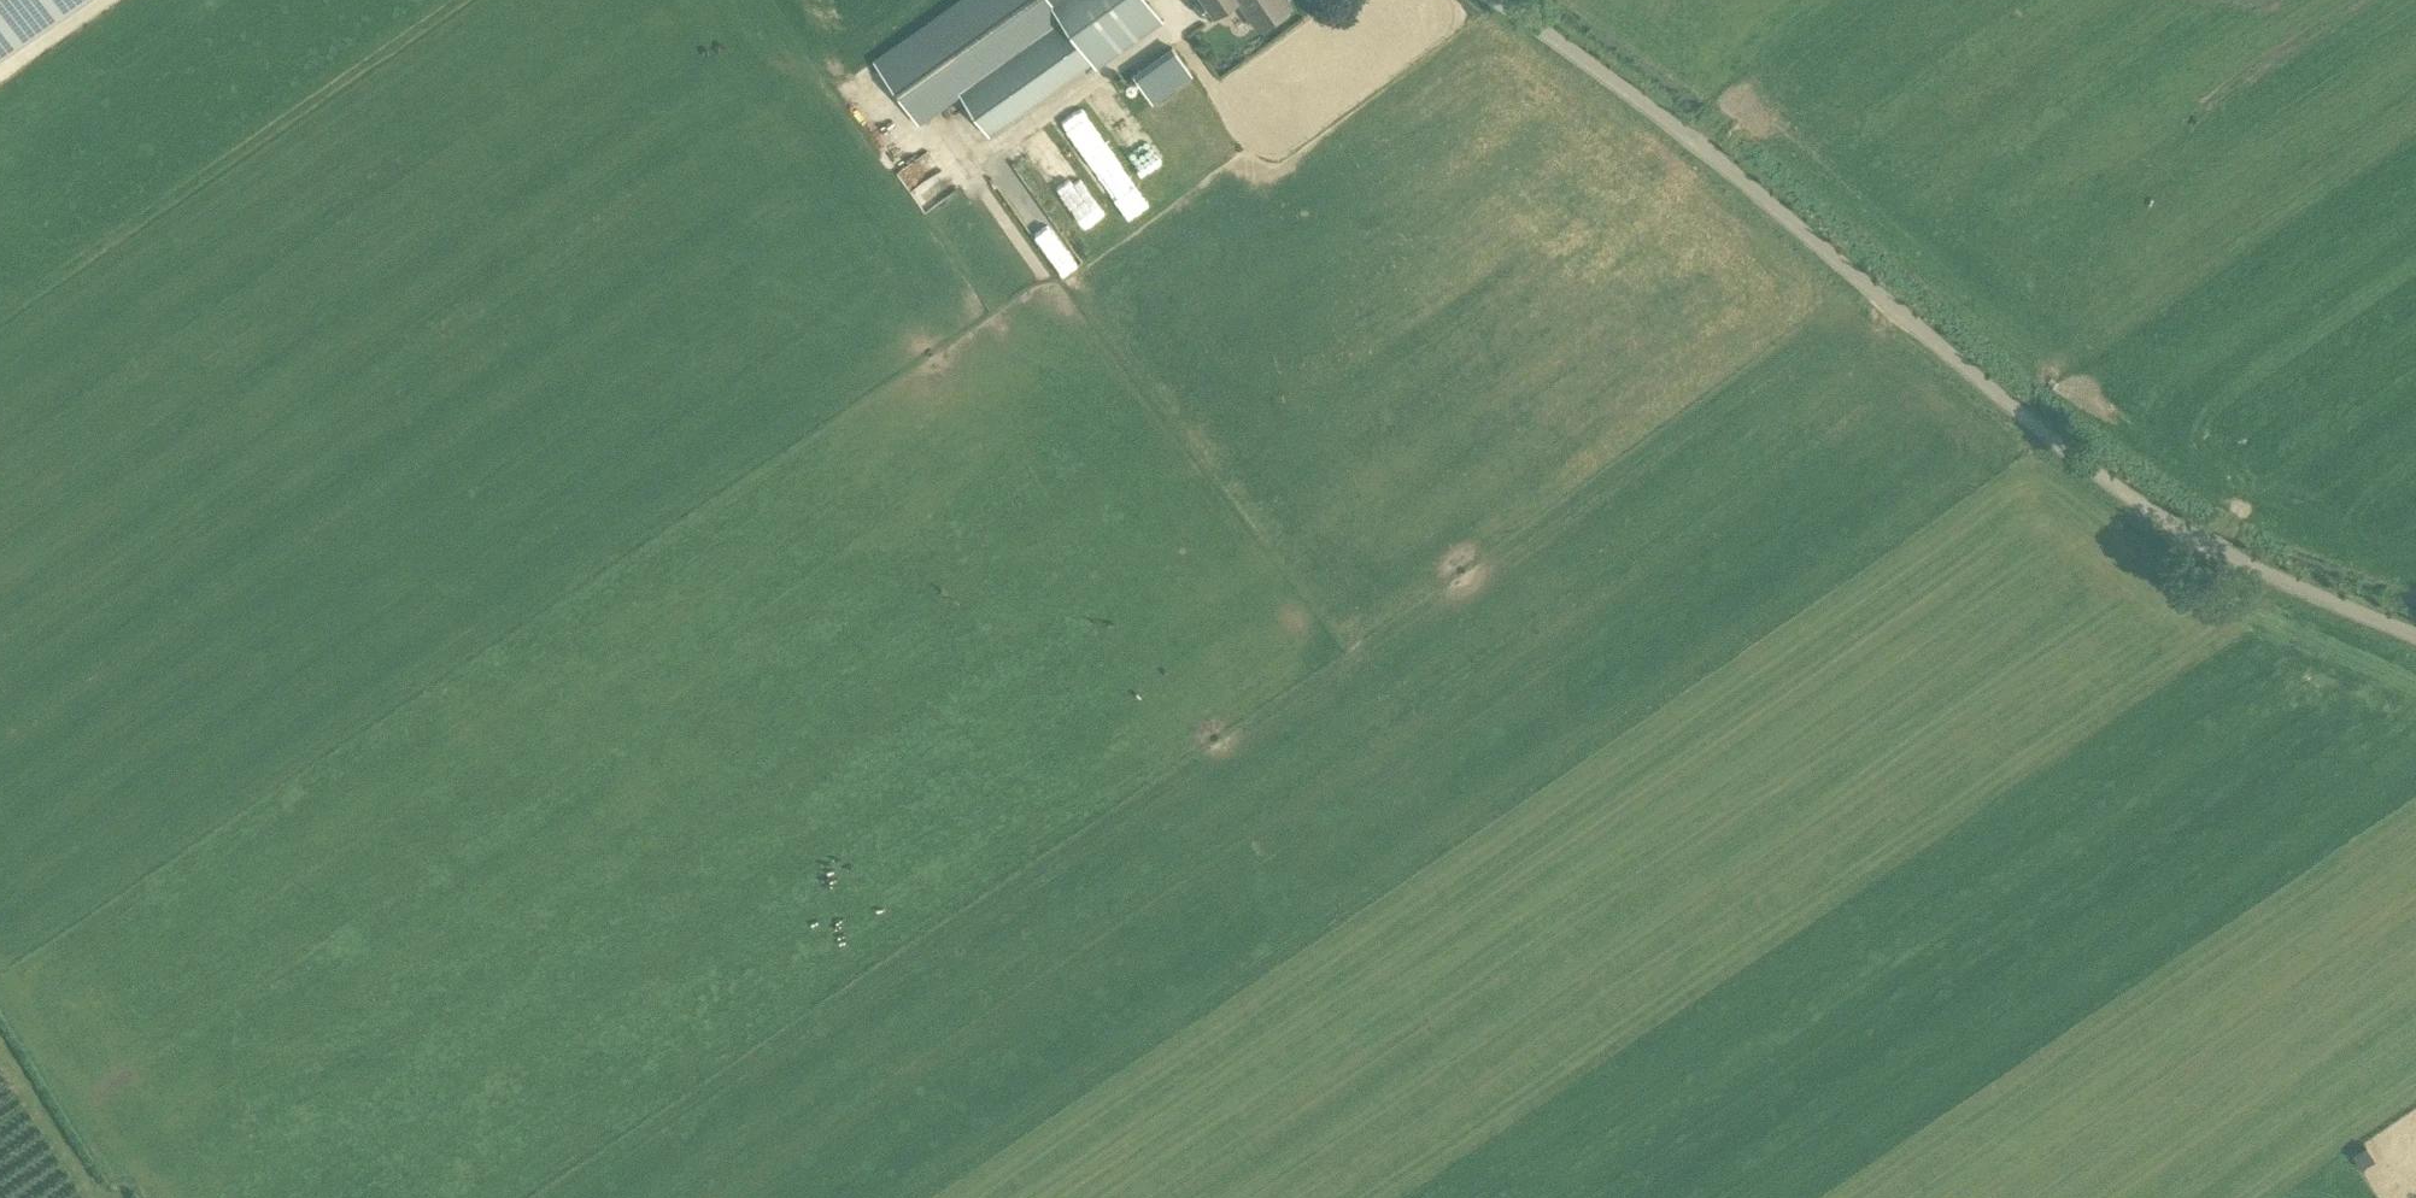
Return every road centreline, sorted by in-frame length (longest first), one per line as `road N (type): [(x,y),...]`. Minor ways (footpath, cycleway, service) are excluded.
road 1 (unclassified): [(2415,634),(2208,547),(2152,511),(1700,145),(1500,0)]

